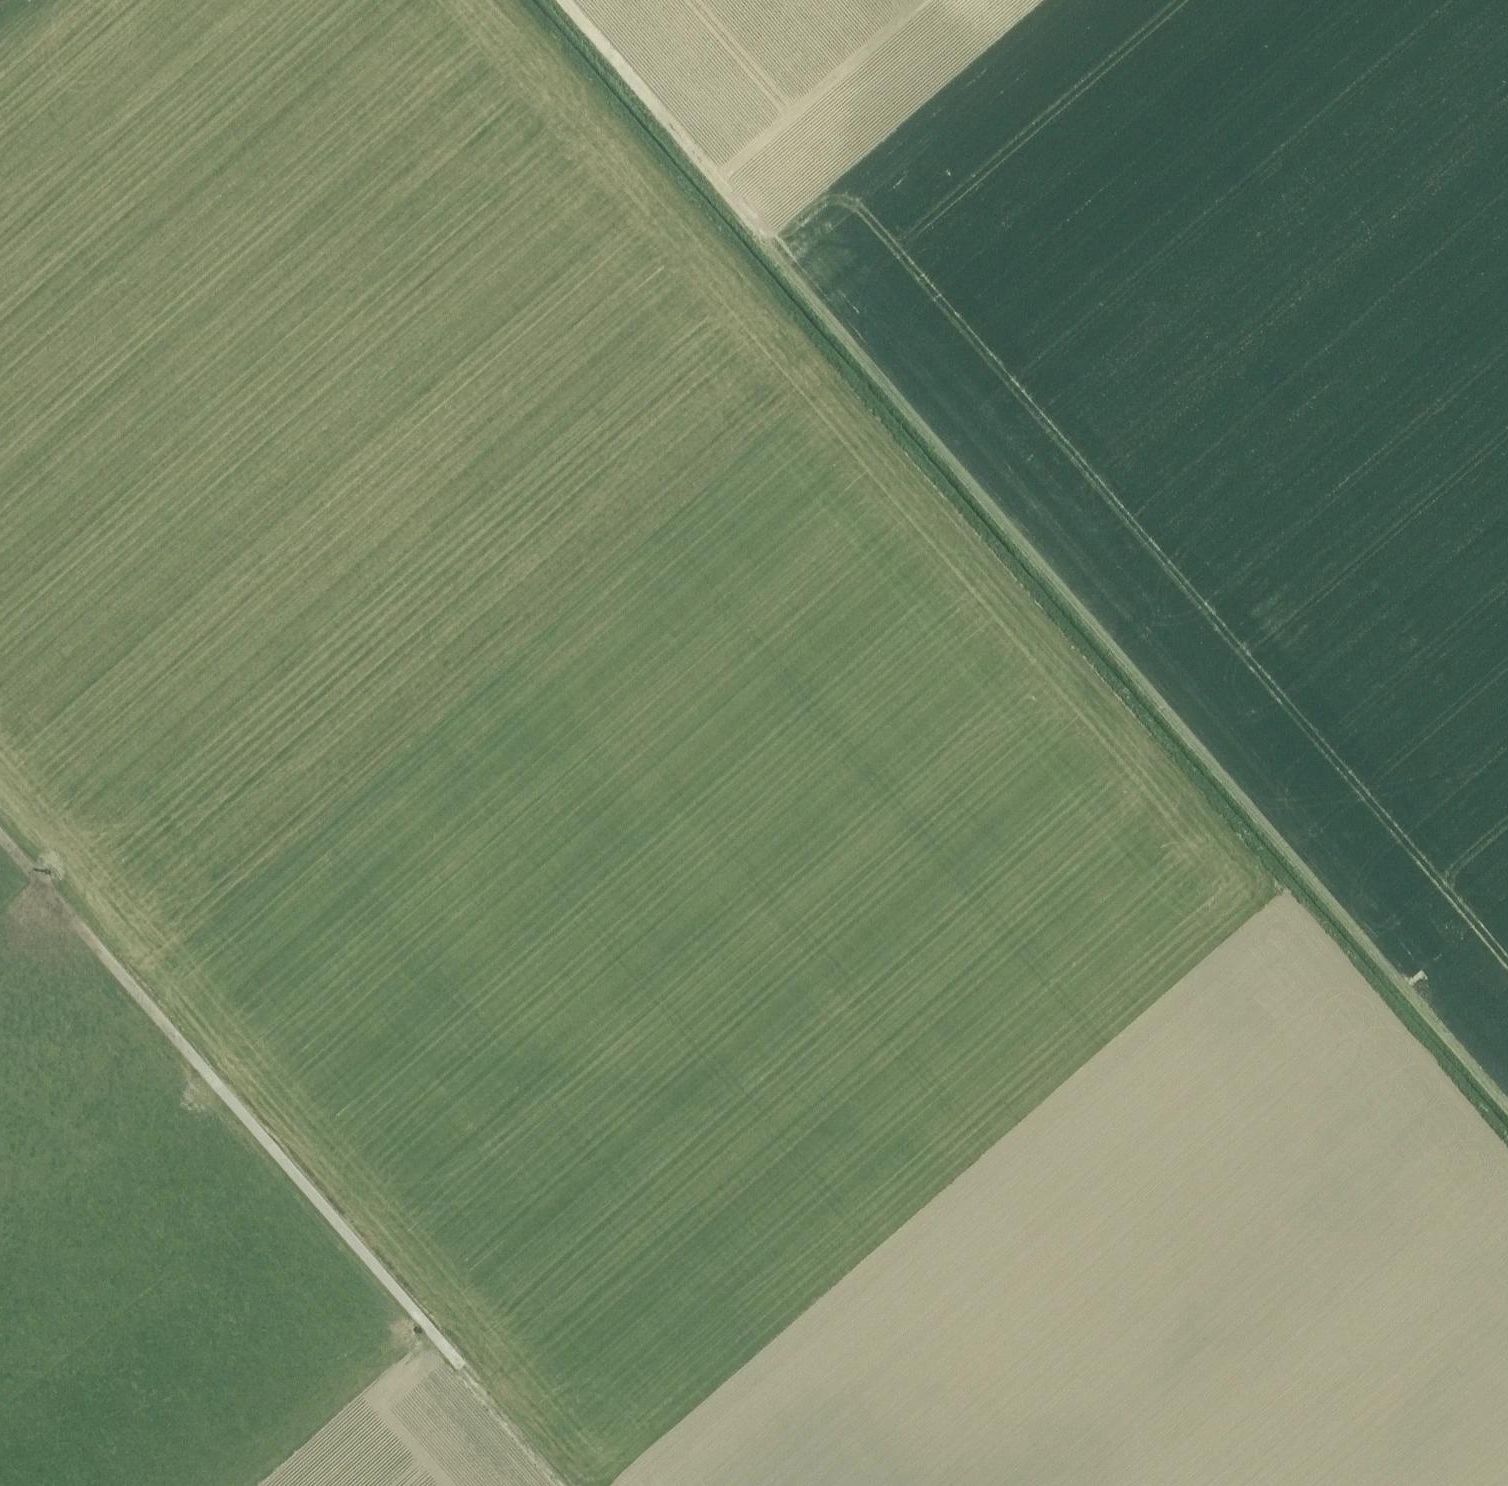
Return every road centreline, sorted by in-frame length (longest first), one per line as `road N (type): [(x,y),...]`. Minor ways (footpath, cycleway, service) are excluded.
road 1 (track): [(463,1366),(0,836)]

